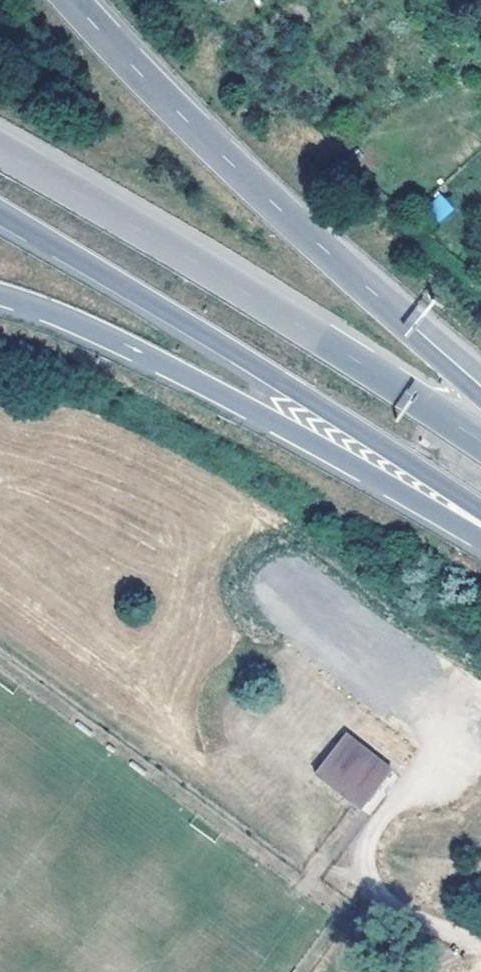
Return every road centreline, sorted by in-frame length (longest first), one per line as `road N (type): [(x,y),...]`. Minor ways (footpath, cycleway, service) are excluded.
road 1 (motorway): [(0,217),(480,514)]
road 2 (motorway): [(0,299),(138,356),(480,549)]
road 3 (track): [(310,603),(441,707),(452,738),(449,756),(433,776),(373,826),(362,856),(364,879),(376,898),(480,948)]
road 4 (motorway): [(429,347),(135,78),(67,0)]
road 5 (motorway): [(412,404),(0,157)]

